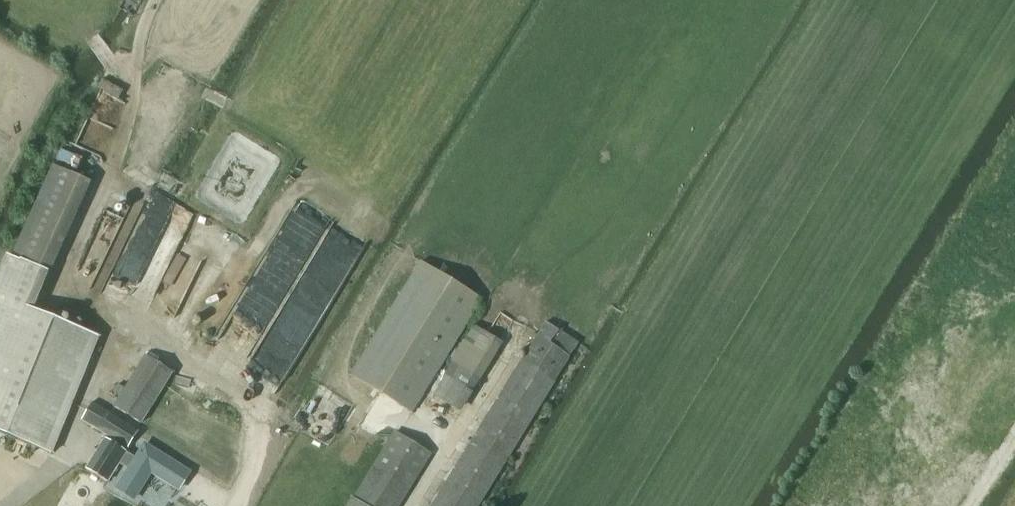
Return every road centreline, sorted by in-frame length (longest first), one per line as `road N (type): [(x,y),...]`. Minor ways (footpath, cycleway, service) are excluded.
road 1 (track): [(6,505),(53,466),(112,329),(66,292),(128,134),(145,23),(159,0)]

